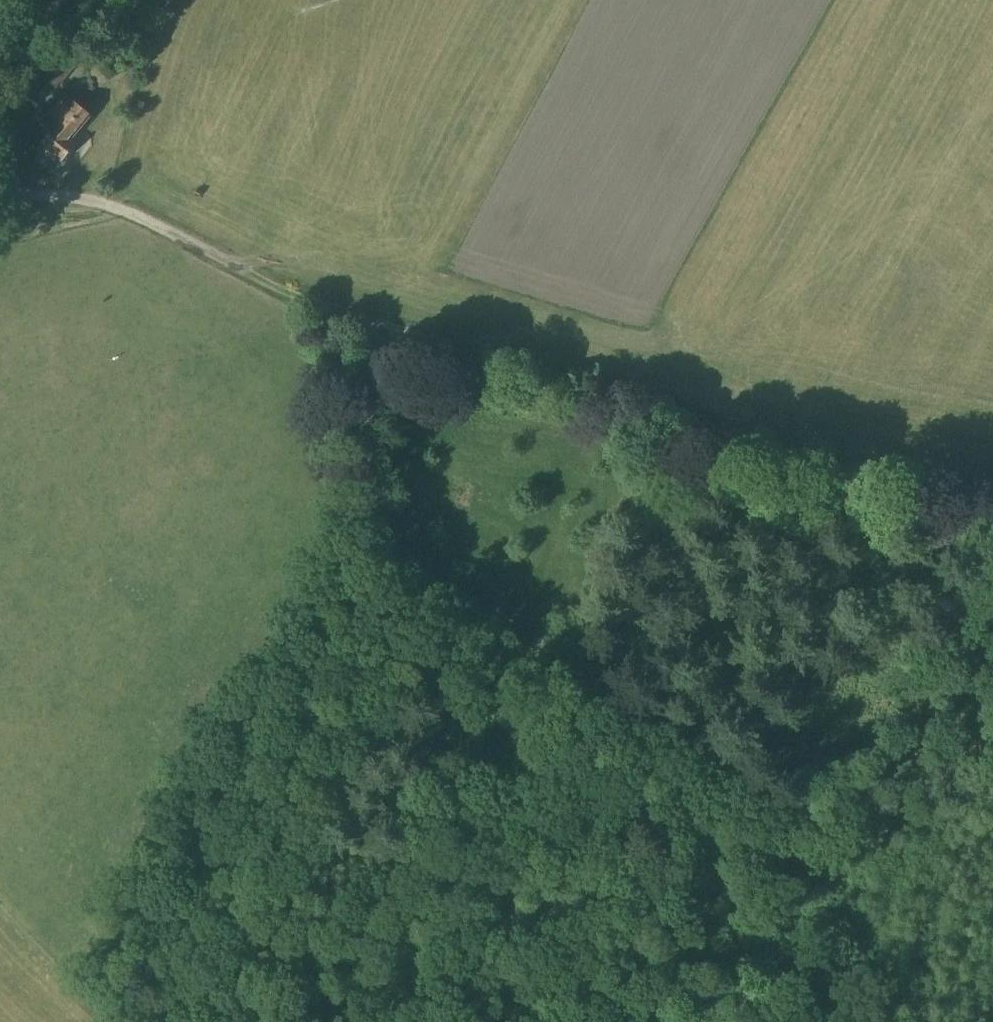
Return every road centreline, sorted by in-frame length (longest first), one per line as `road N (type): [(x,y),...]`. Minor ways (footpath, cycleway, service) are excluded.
road 1 (track): [(0,145),(73,199),(281,304),(701,420)]
road 2 (track): [(562,722),(666,513),(701,420)]
road 3 (track): [(701,420),(992,499)]

